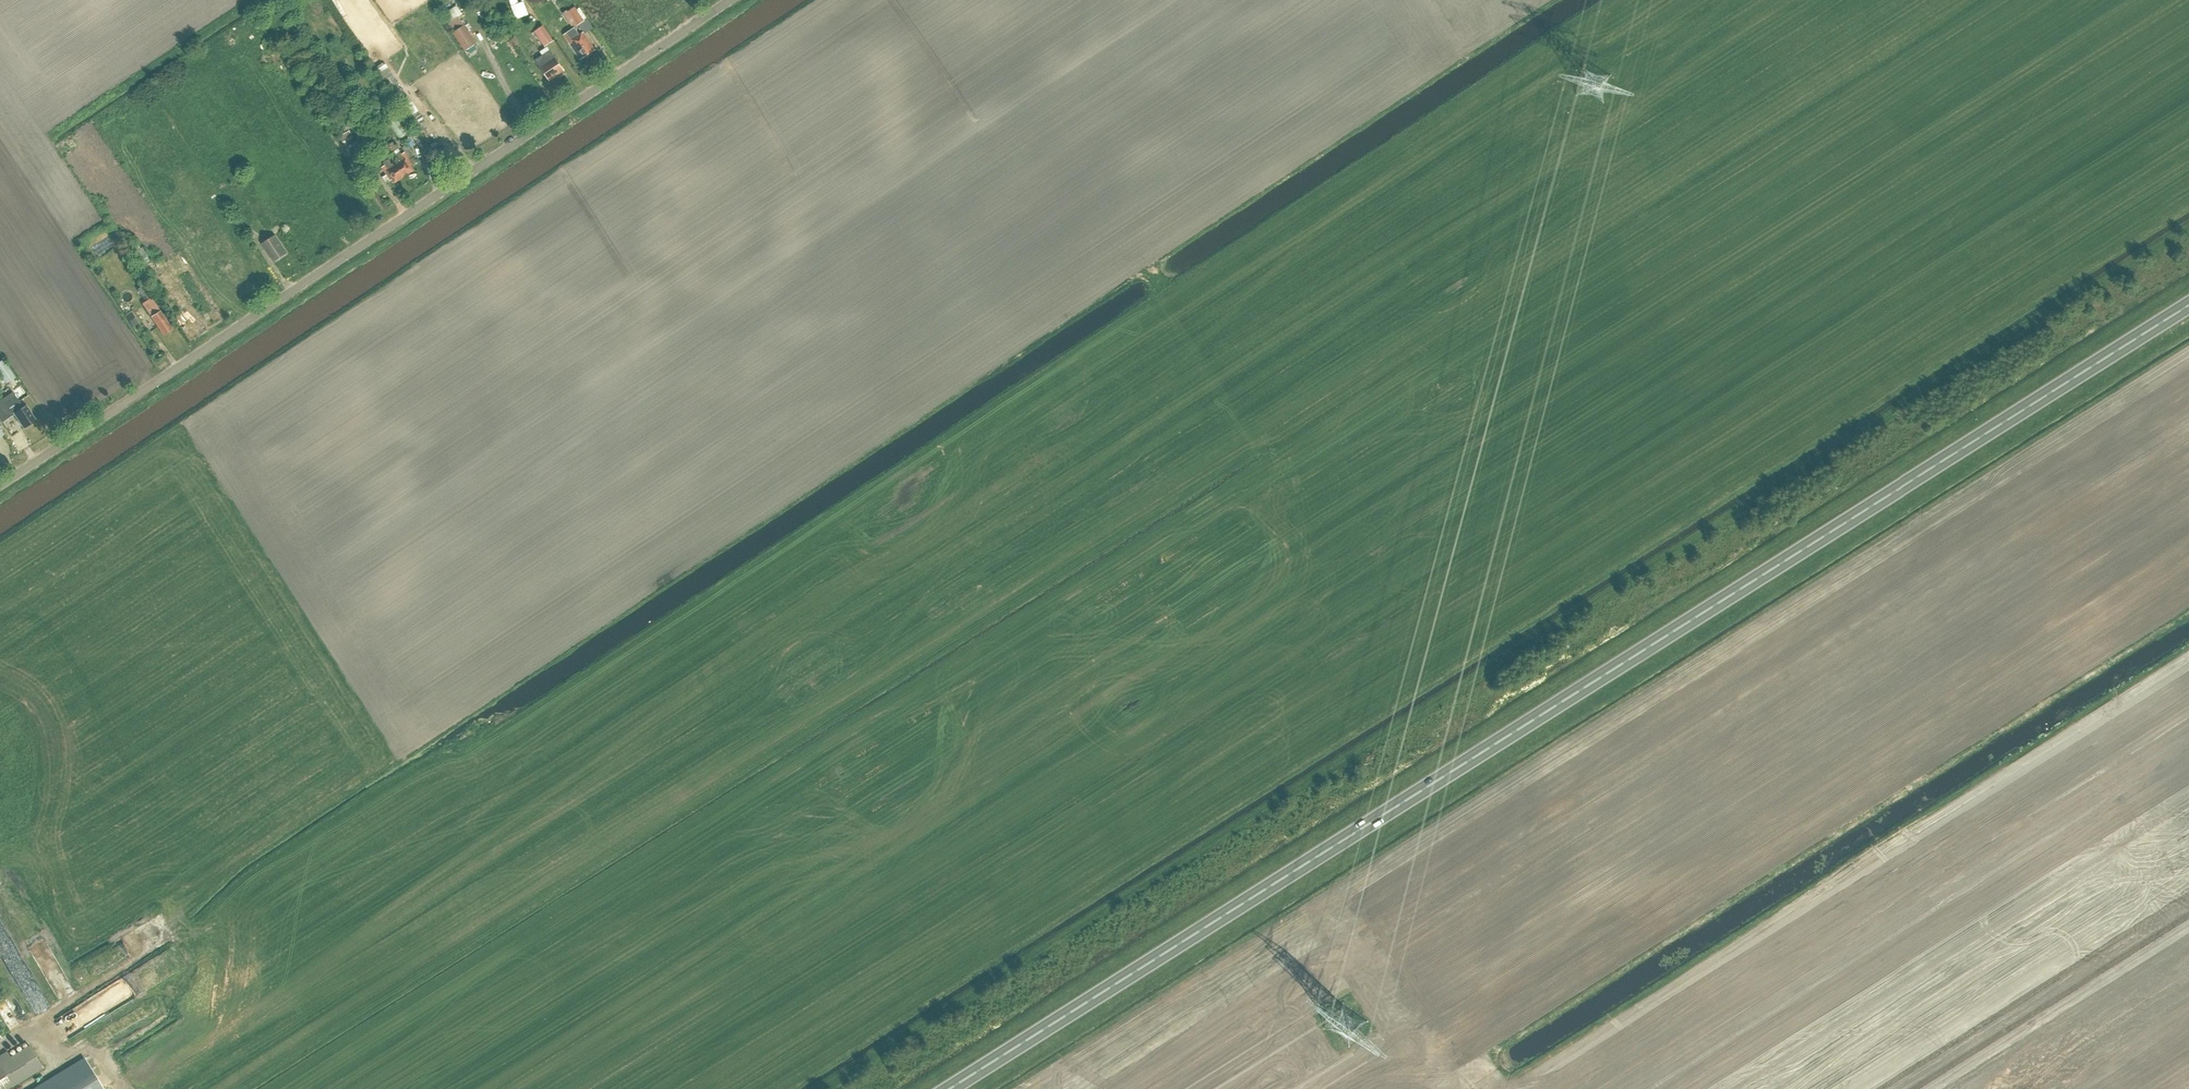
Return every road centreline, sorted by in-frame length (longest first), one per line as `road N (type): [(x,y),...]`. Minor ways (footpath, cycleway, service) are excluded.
road 1 (trunk): [(948,1088),(2188,305)]
road 2 (unclassified): [(0,485),(732,0)]

